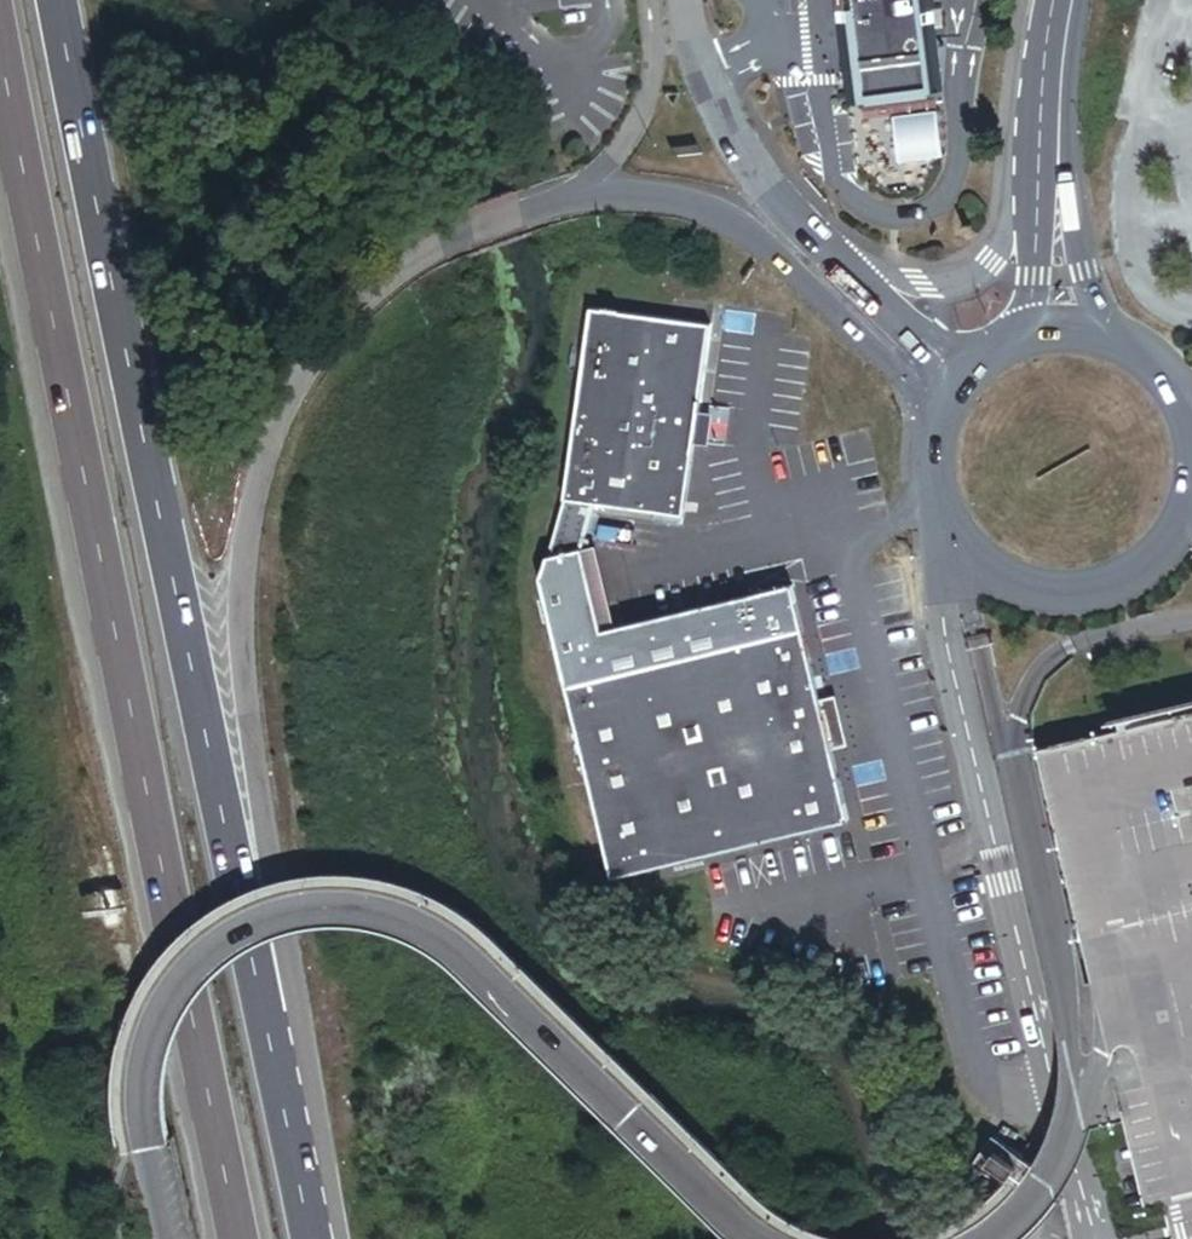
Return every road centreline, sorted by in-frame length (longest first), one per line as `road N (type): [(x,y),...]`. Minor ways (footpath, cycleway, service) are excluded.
road 1 (trunk): [(331,1238),(238,641),(242,551),(264,462),(300,380),(340,322),(454,234),(575,195),(650,194),(701,207),(746,232),(912,388),(932,422)]
road 2 (trunk): [(307,1238),(53,0)]
road 3 (trunk): [(0,55),(238,1238)]
road 4 (trunk): [(770,1238),(733,1213),(458,946),(411,920),(317,909),(267,920),(216,949),(168,1002),(147,1066),(147,1144),(169,1238)]
road 5 (trunk): [(1031,811),(1075,1009),(1073,1143)]
road 6 (trunk): [(1191,623),(1069,647),(1044,669),(1021,736),(1031,811)]
road 7 (tertiary): [(972,564),(1039,596),(1091,596),(1147,570),(1191,509)]
road 8 (unclassified): [(1112,335),(1080,241),(1060,82)]
road 9 (trunk): [(972,564),(971,617),(1031,811)]
road 10 (unclassified): [(1060,82),(1039,141),(1040,275),(1028,330)]
road 11 (trunk): [(1131,957),(1094,1100),(1073,1143)]
road 12 (tertiary): [(932,422),(929,490),(948,536),(972,564)]
road 13 (tertiary): [(1028,330),(971,359),(932,422)]
road 14 (trunk): [(1073,1143),(1034,1207),(996,1238)]

